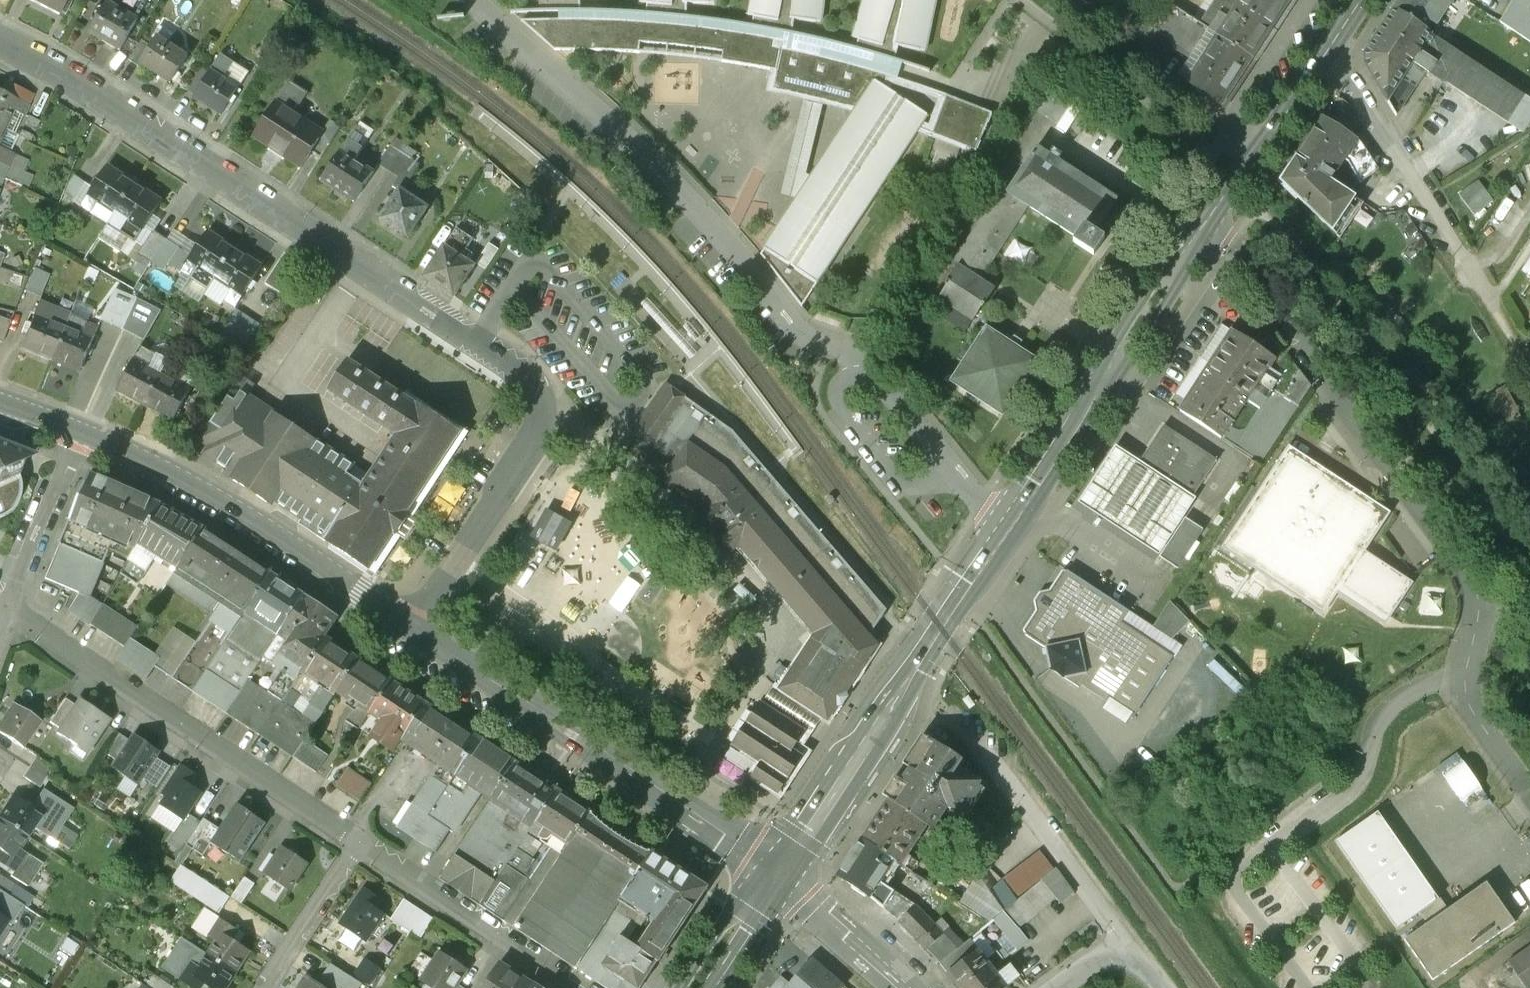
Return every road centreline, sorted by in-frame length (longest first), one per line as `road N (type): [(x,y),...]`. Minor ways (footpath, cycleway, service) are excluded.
road 1 (primary): [(1331,45),(776,871)]
road 2 (residential): [(0,41),(530,381),(542,404),(537,432),(412,626)]
road 3 (secondary): [(412,626),(776,871)]
road 4 (residential): [(4,592),(360,843)]
road 5 (secondary): [(68,427),(285,541),(412,626)]
road 6 (residential): [(959,732),(1122,938)]
road 7 (residential): [(360,843),(569,987)]
road 8 (residential): [(68,427),(4,592)]
road 9 (residential): [(259,987),(360,843)]
road 10 (residential): [(776,871),(903,987)]
road 11 (residential): [(1331,45),(1423,188)]
road 12 (primary): [(776,871),(699,987)]

